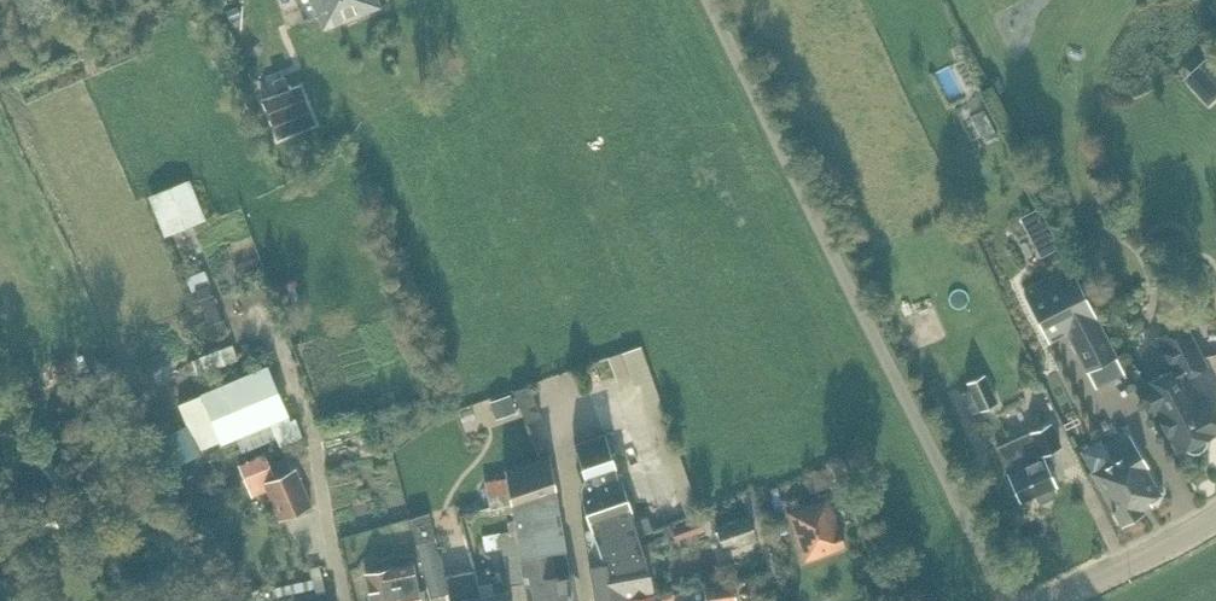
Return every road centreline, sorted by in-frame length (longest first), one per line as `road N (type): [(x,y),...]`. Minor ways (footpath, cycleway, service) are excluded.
road 1 (unclassified): [(1004,600),(708,0)]
road 2 (tertiary): [(1048,600),(1215,517)]

